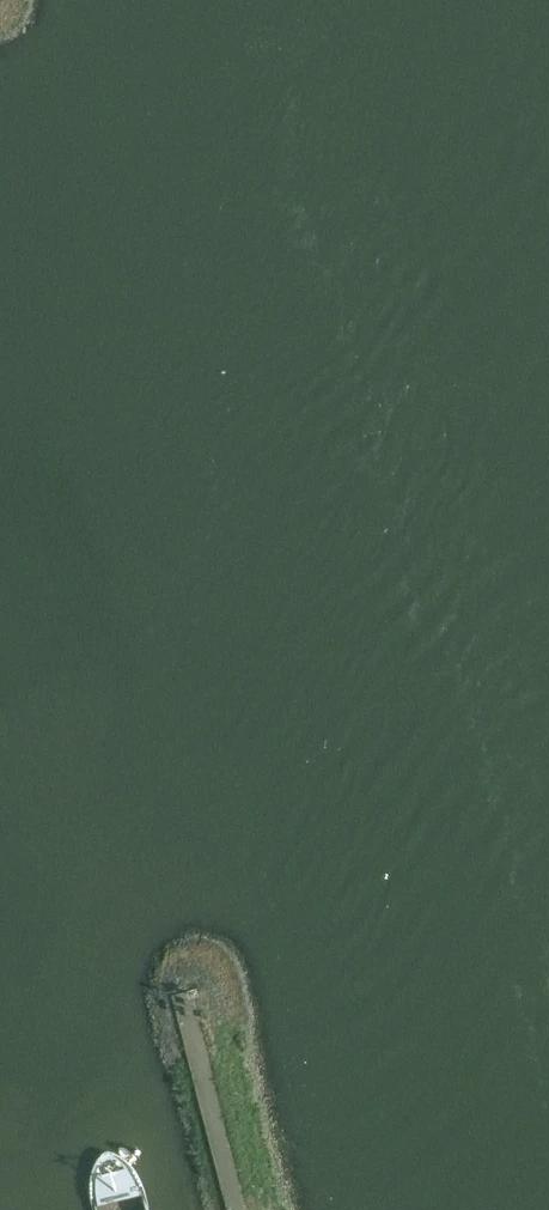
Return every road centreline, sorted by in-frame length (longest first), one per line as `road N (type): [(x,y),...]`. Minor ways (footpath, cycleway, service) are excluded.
road 1 (unclassified): [(244,1209),(186,995)]

